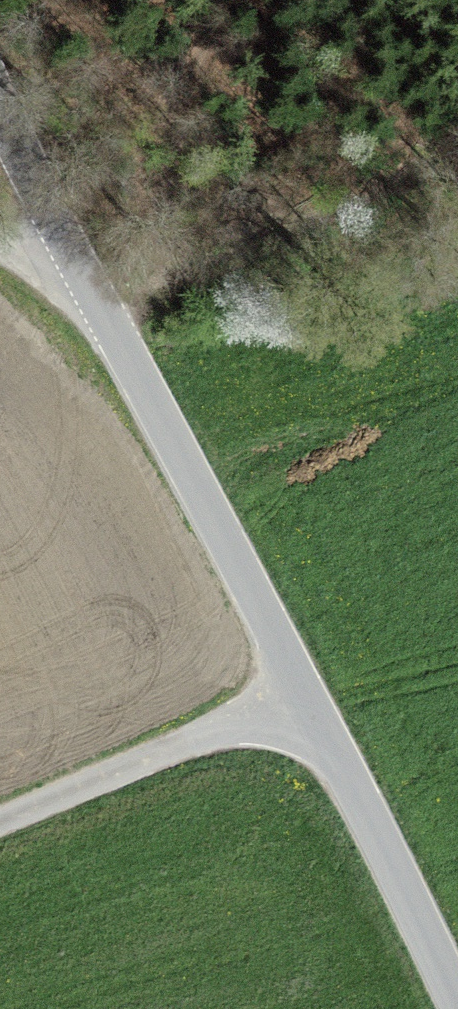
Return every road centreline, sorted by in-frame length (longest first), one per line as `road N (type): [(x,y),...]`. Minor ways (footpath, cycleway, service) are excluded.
road 1 (unclassified): [(299,691),(78,263),(0,95)]
road 2 (track): [(233,0),(167,154),(152,304),(112,329)]
road 3 (unclassified): [(457,1002),(299,691)]
road 4 (unclassified): [(299,691),(0,820)]

